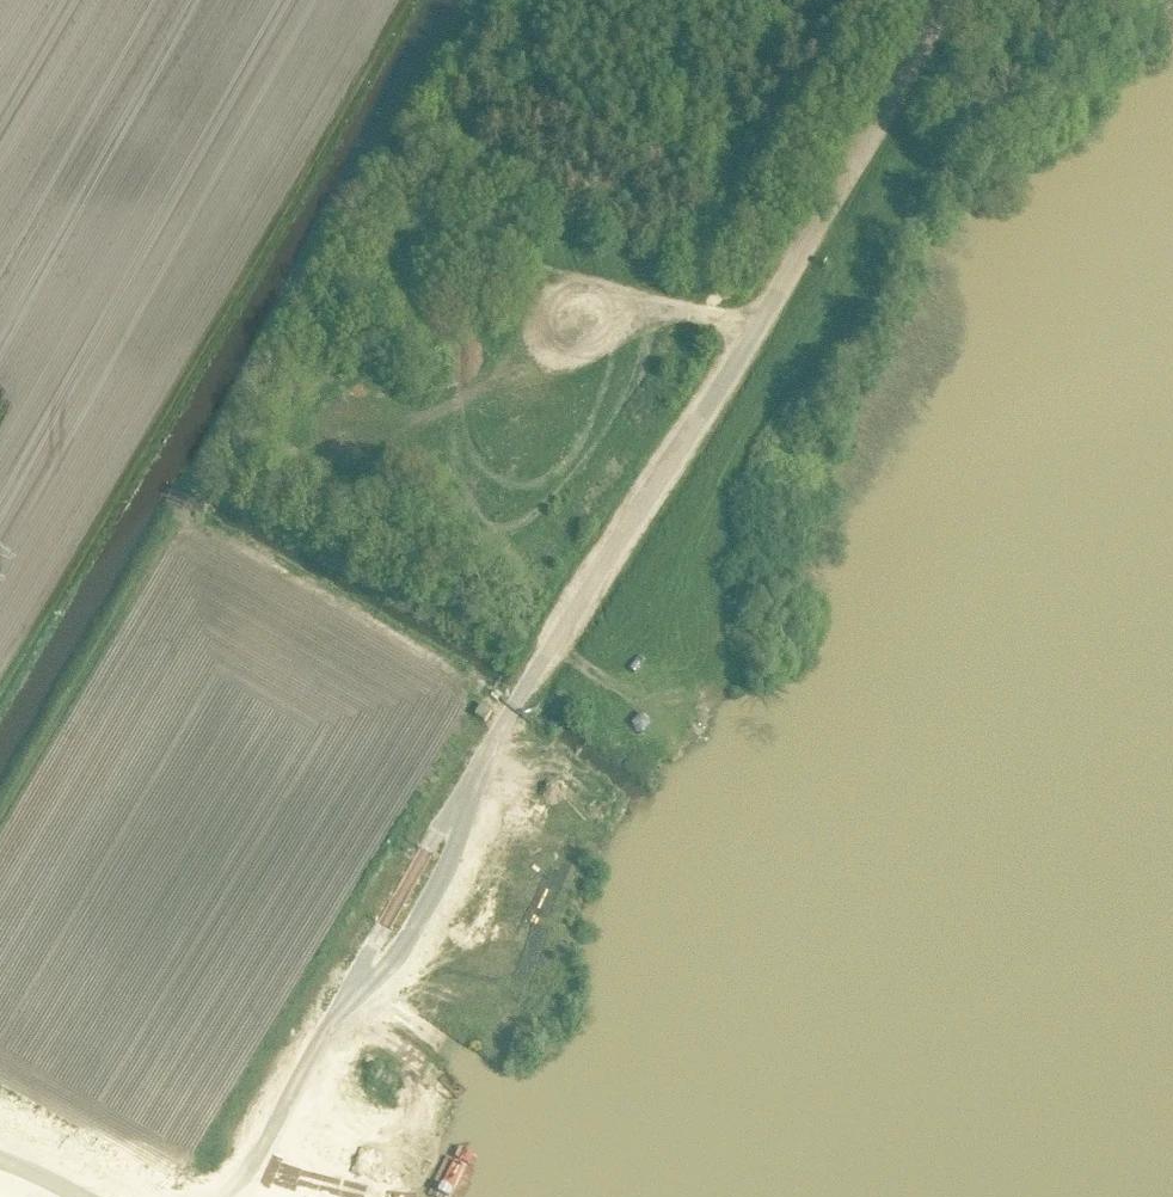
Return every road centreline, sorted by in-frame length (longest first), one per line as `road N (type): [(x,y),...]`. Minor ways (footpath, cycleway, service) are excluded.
road 1 (unclassified): [(527,684),(948,0)]

